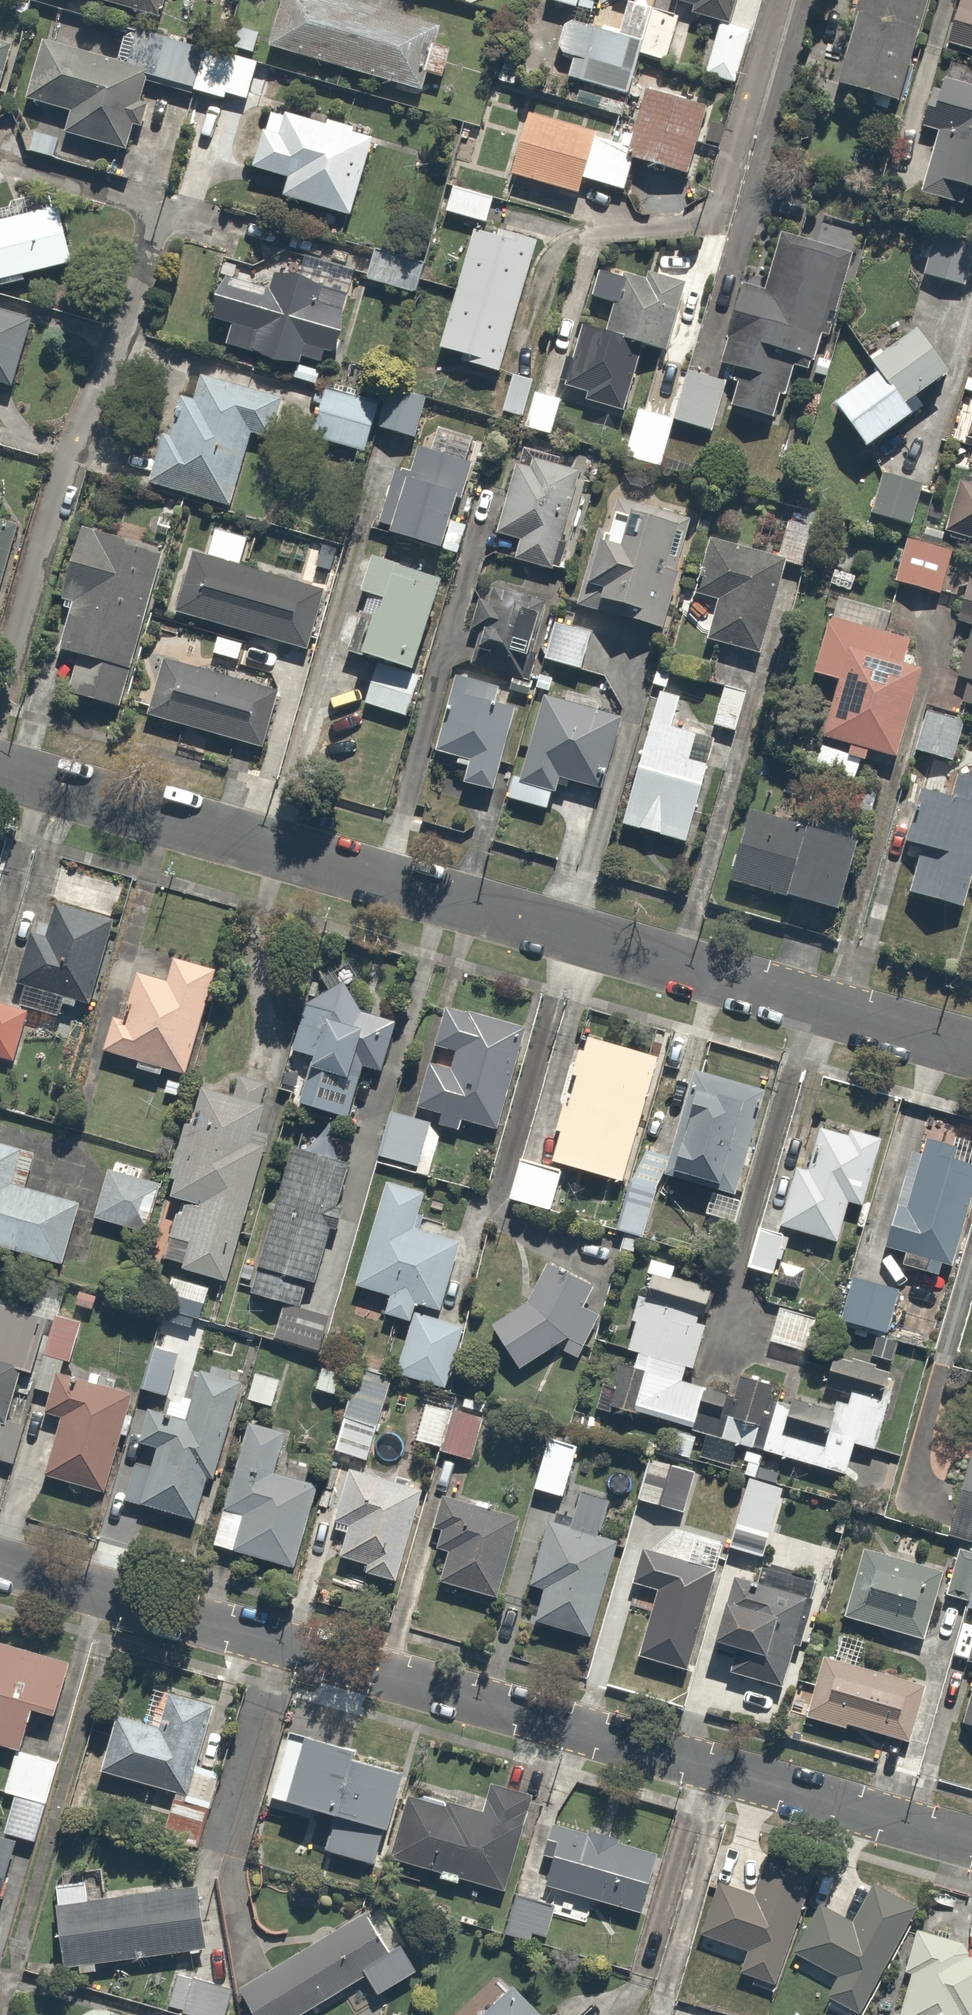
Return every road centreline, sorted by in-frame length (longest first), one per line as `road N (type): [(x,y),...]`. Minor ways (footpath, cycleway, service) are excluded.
road 1 (residential): [(0,771),(971,1049)]
road 2 (residential): [(0,1564),(971,1841)]

